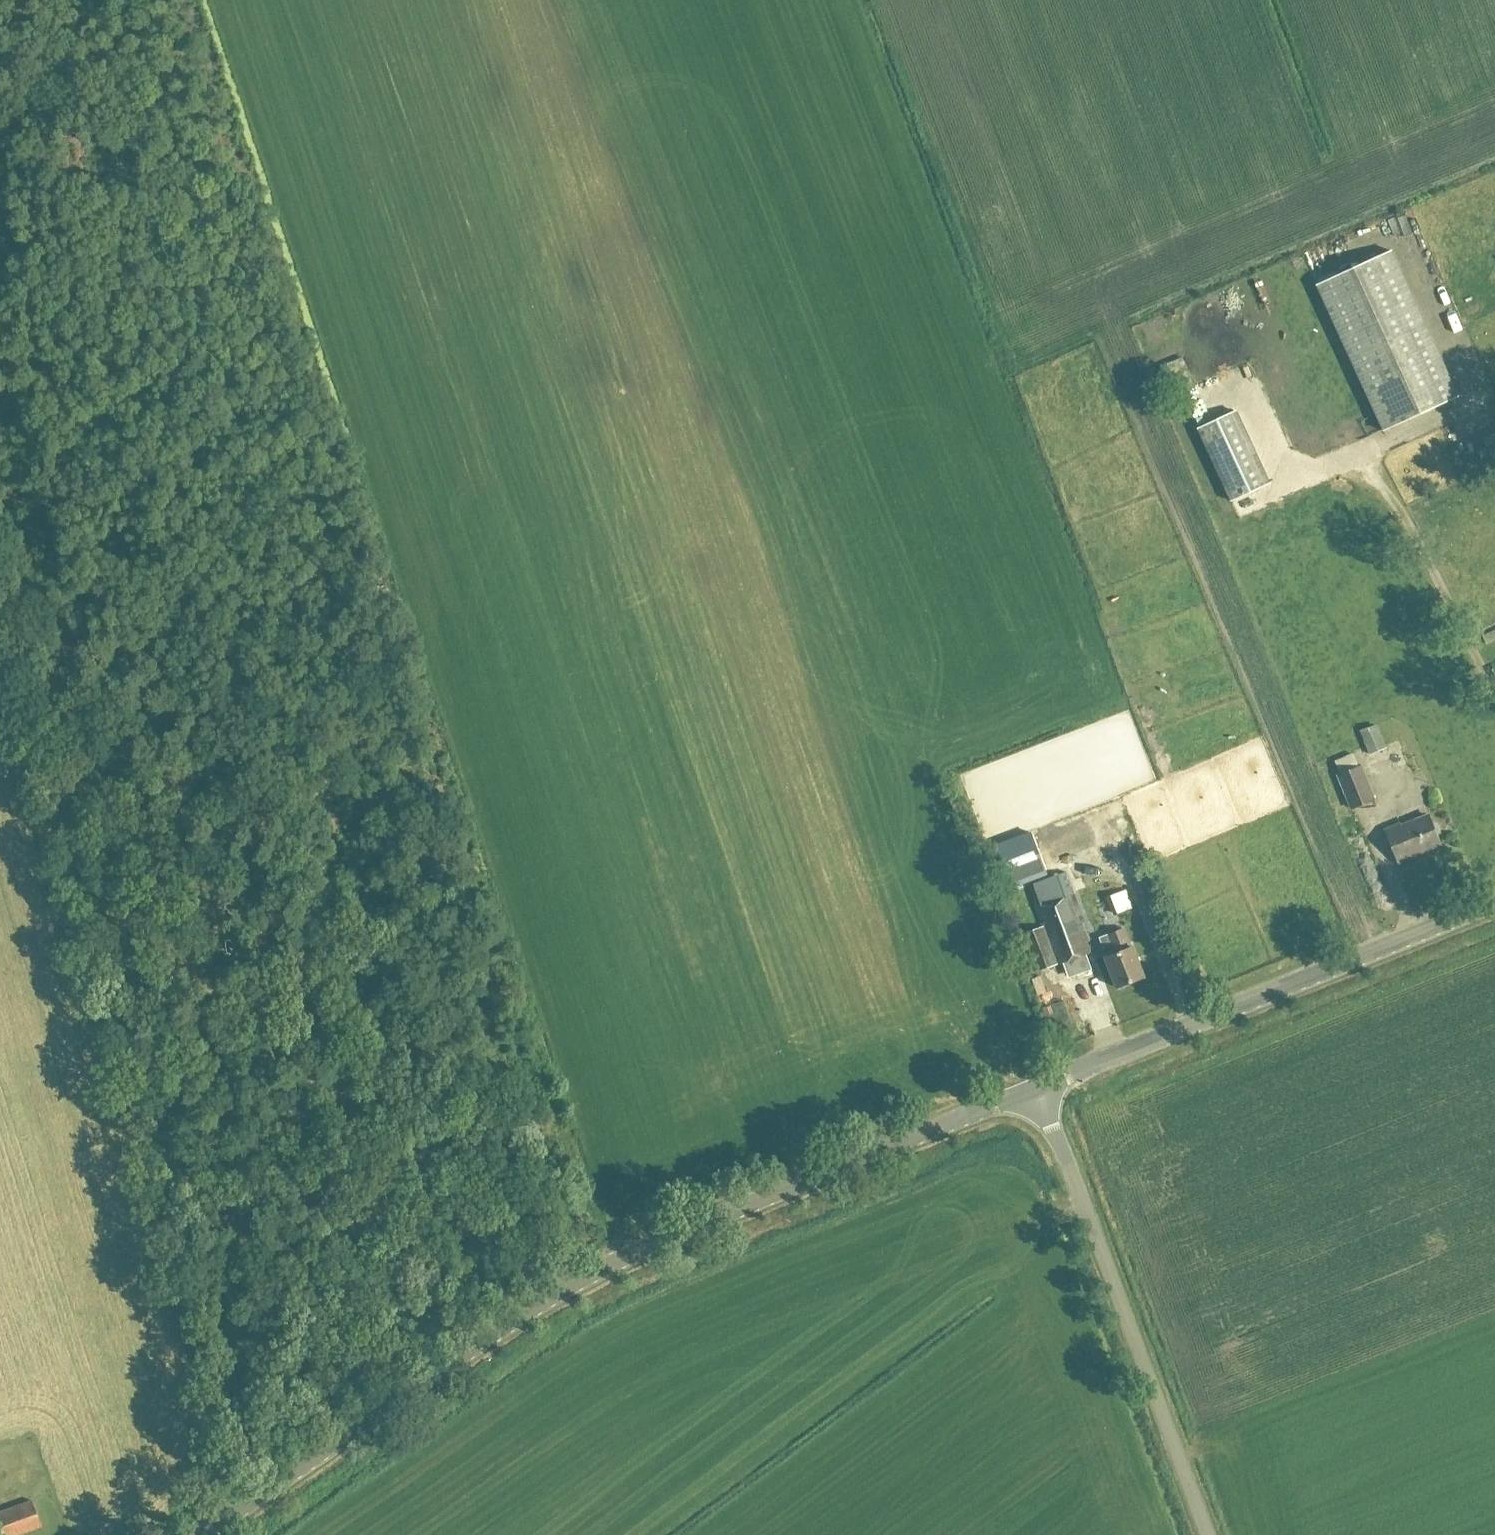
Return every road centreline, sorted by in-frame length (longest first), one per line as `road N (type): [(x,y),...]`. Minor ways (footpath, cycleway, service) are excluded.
road 1 (tertiary): [(209,1534),(584,1278),(1041,1089)]
road 2 (tertiary): [(1041,1089),(1494,906)]
road 3 (unclassified): [(1211,1534),(1041,1089)]

